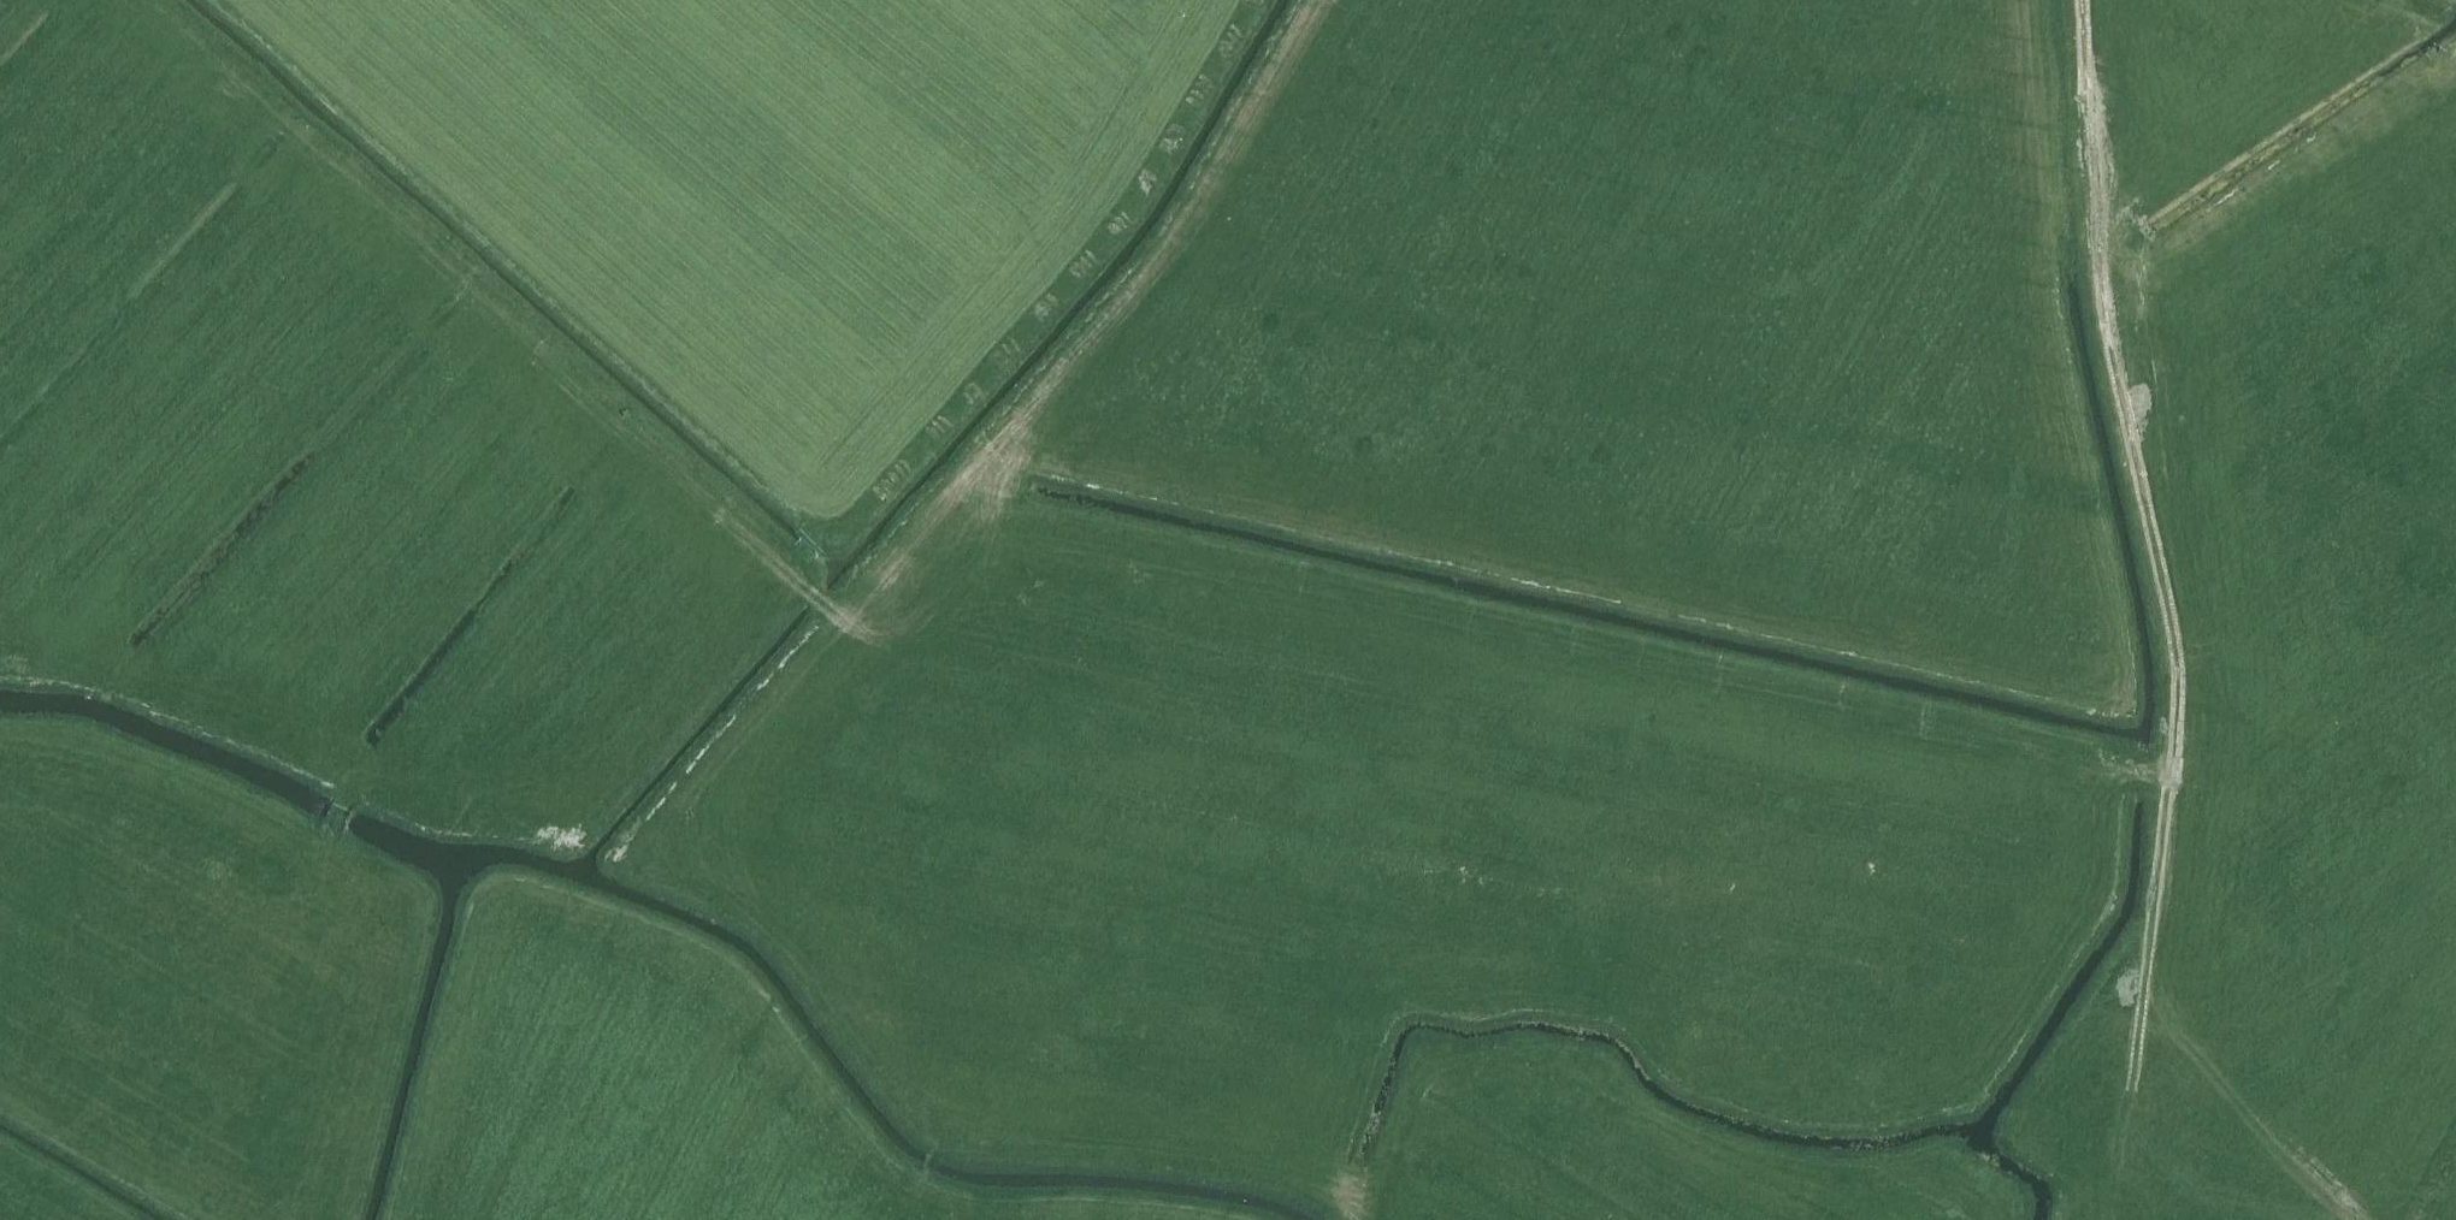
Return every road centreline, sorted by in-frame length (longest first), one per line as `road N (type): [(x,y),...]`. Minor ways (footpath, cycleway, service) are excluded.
road 1 (track): [(2084,0),(2086,177),(2172,650),(2176,727),(2125,1118),(2139,1160),(2166,1183),(2205,1200),(2229,1196),(2349,1219)]

